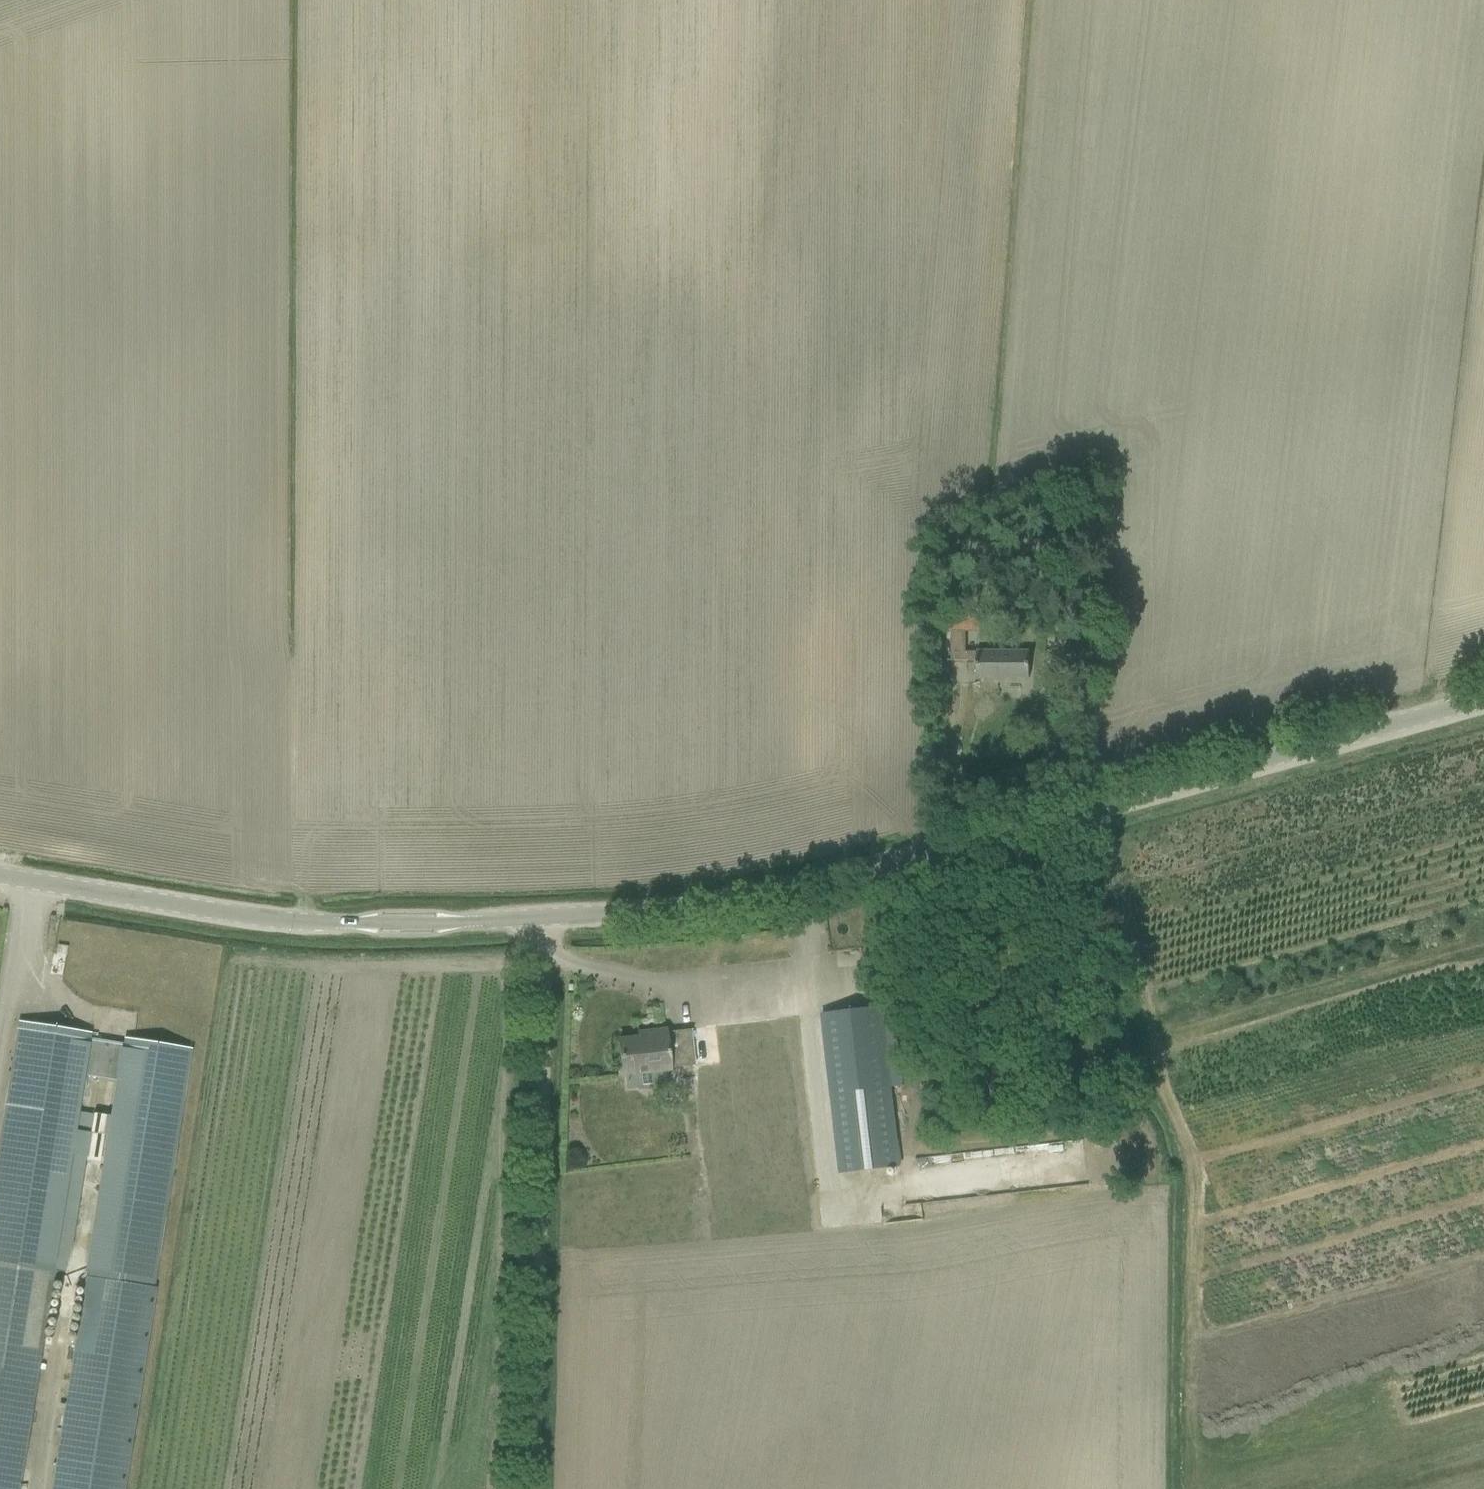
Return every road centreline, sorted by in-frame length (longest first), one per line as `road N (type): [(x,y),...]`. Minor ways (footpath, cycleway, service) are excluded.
road 1 (tertiary): [(1483,697),(942,845),(700,893),(395,919),(269,914),(0,861)]
road 2 (track): [(520,1488),(531,908)]

